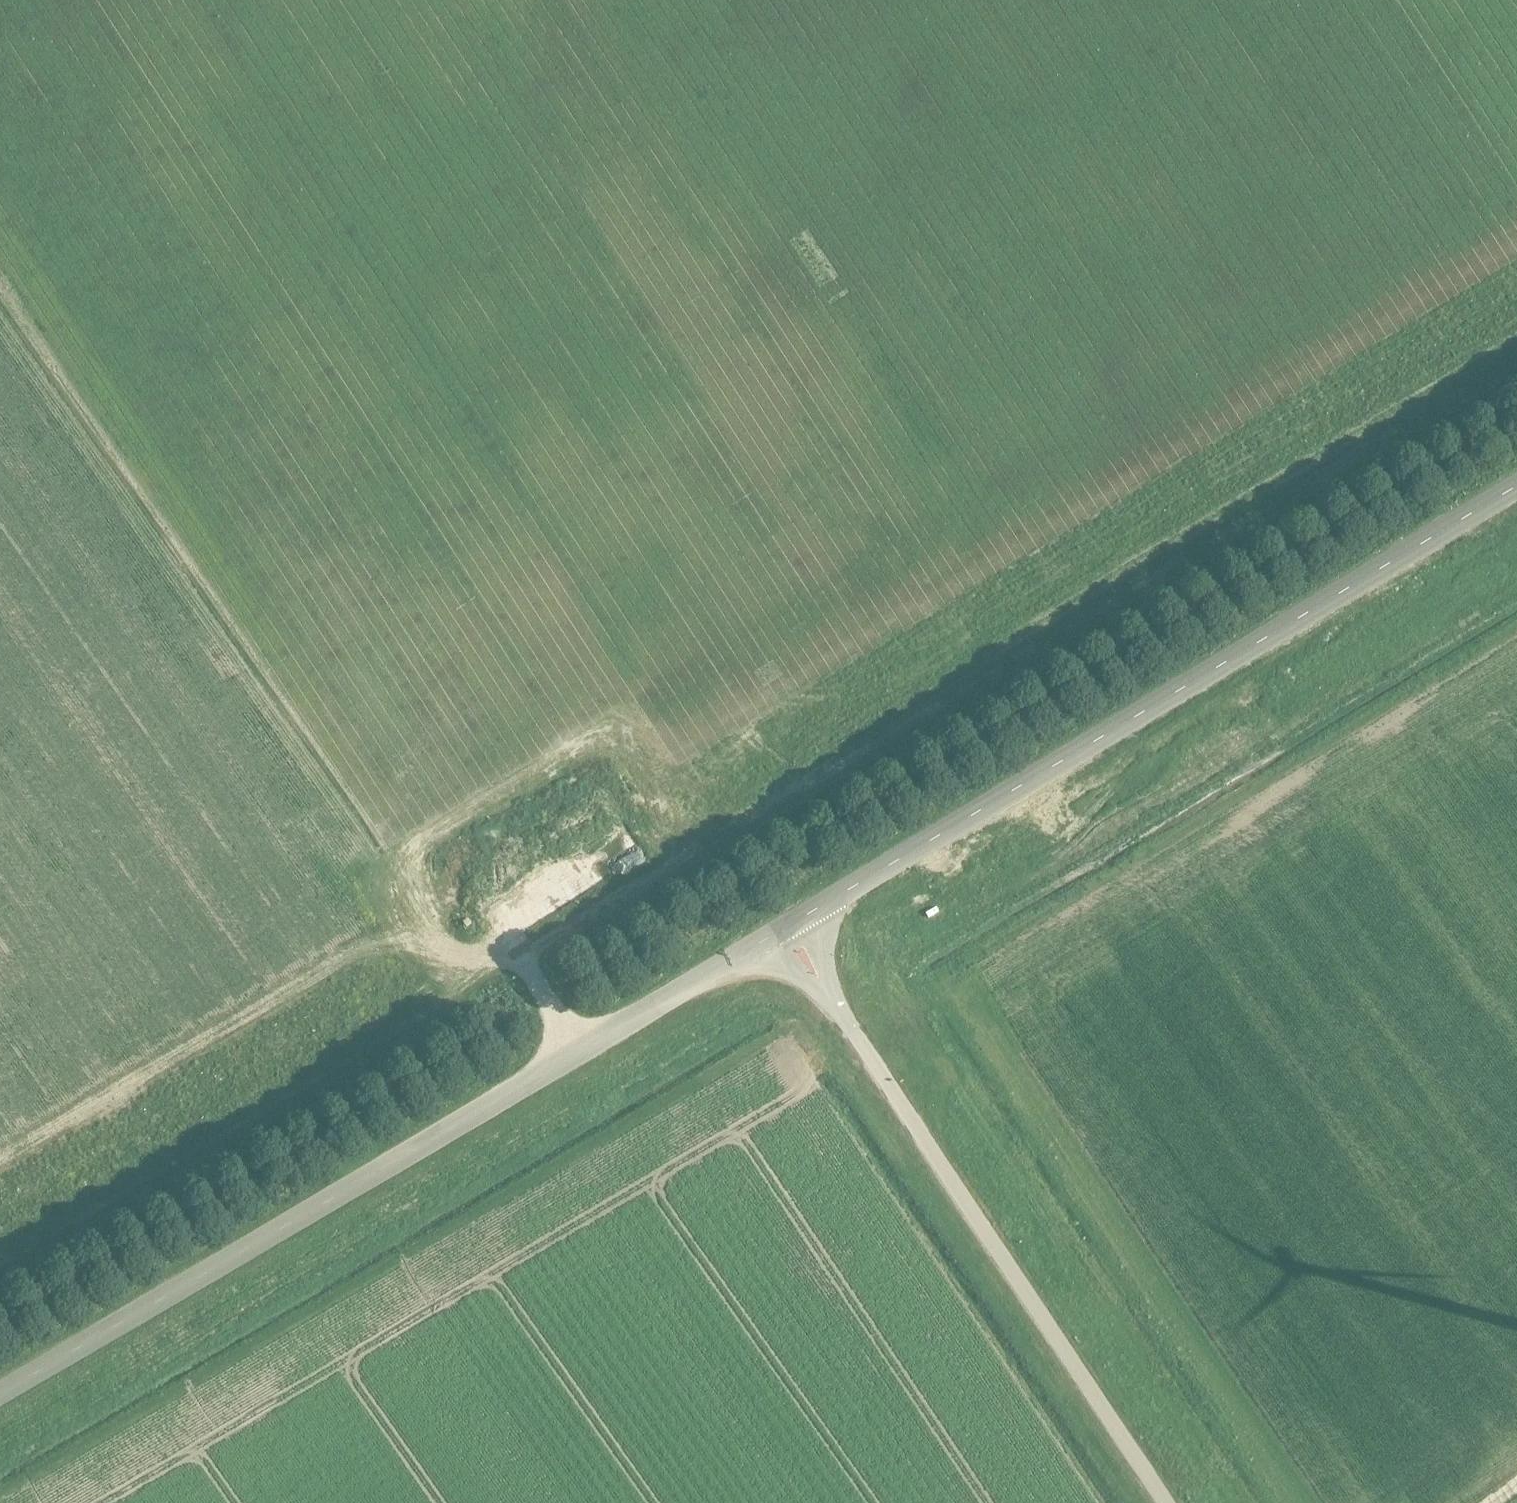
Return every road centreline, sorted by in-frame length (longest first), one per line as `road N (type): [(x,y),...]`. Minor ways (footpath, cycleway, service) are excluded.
road 1 (unclassified): [(0,1390),(783,929)]
road 2 (unclassified): [(783,929),(1516,486)]
road 3 (unclassified): [(1167,1502),(783,929)]

